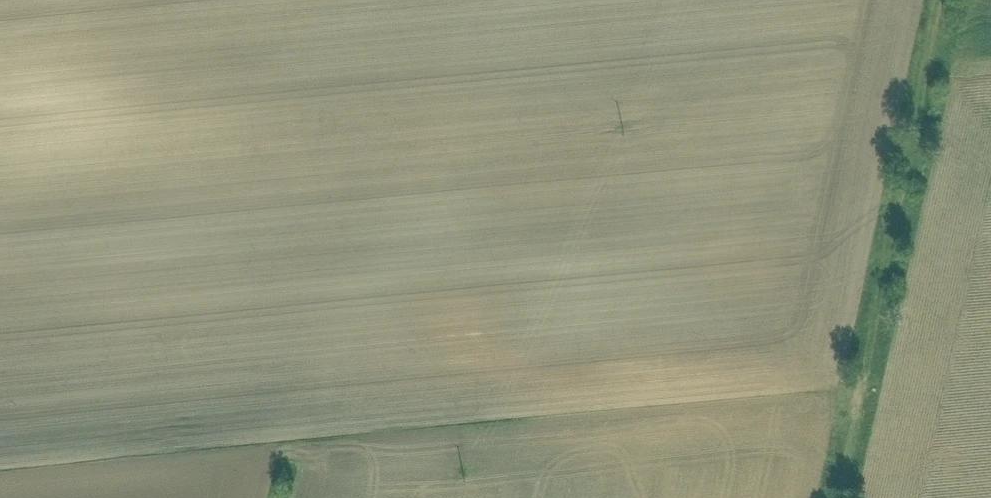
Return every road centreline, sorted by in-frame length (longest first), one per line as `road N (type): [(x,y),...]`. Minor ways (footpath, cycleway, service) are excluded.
road 1 (track): [(829,497),(934,0)]

